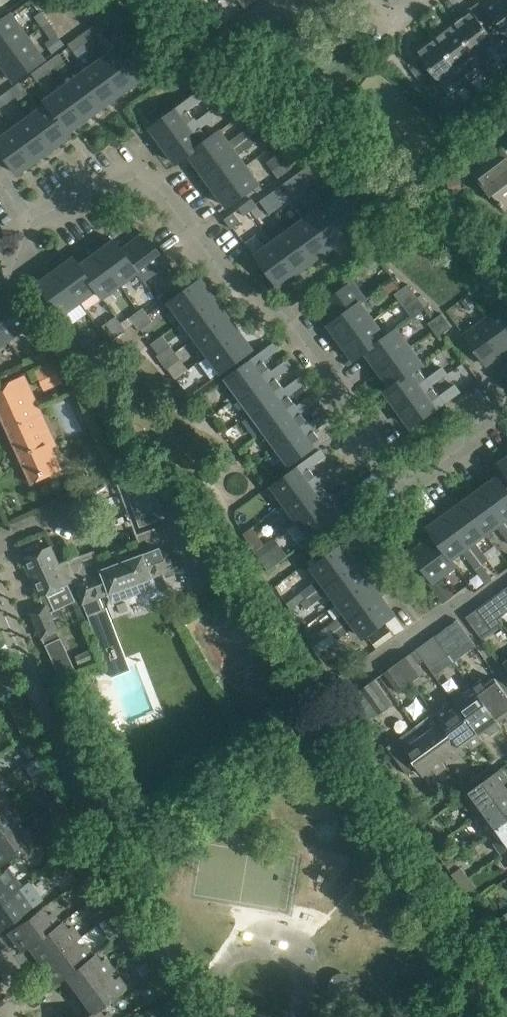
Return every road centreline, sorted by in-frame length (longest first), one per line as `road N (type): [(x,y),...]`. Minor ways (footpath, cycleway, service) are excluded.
road 1 (residential): [(506,402),(401,473),(385,465),(189,218),(138,181),(30,220)]
road 2 (residential): [(506,566),(335,696)]

